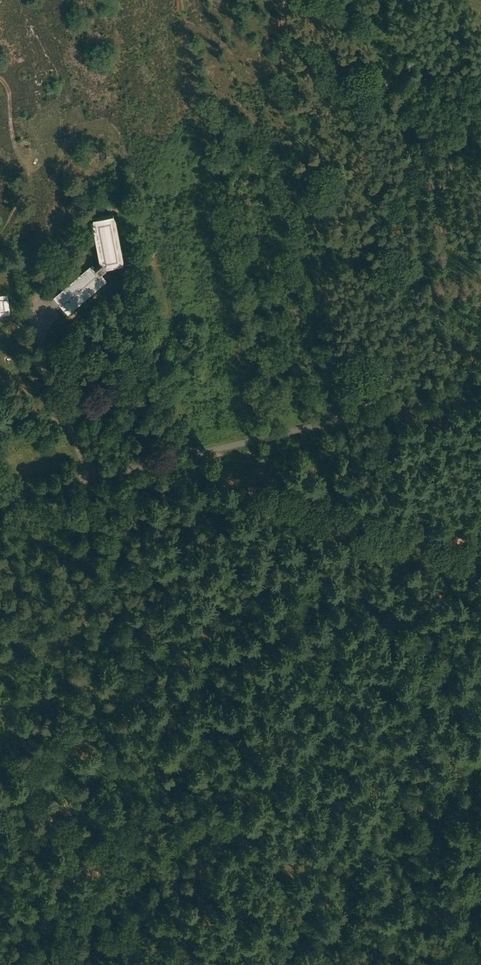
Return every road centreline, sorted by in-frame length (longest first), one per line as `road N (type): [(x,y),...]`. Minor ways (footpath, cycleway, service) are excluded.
road 1 (unclassified): [(0,499),(480,388)]

